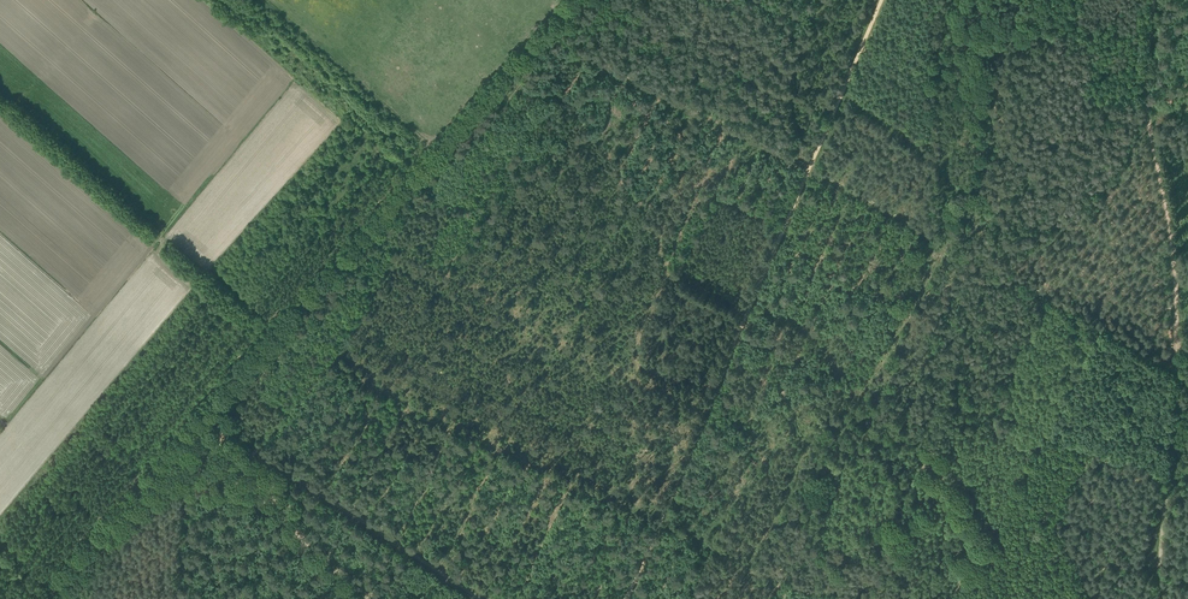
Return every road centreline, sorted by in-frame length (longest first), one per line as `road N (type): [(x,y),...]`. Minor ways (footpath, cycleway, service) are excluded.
road 1 (track): [(878,0),(621,598)]
road 2 (track): [(1160,598),(1182,387),(1176,232),(1144,91),(1152,0)]
road 3 (track): [(575,0),(205,416)]
road 4 (track): [(492,598),(212,420)]
road 5 (track): [(965,598),(1100,312)]
road 6 (track): [(205,416),(44,598)]
road 7 (track): [(973,242),(1180,357)]
road 8 (track): [(705,405),(508,304)]
road 9 (track): [(180,242),(282,332)]

